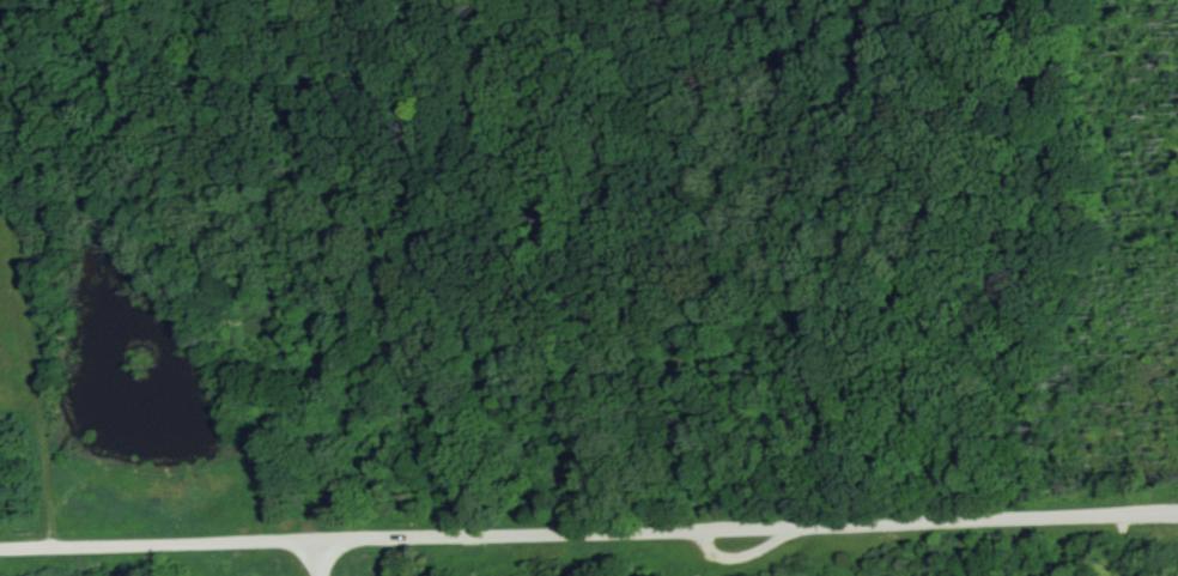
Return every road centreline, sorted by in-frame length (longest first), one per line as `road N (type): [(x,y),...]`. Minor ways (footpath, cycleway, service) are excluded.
road 1 (residential): [(1177,510),(0,545)]

